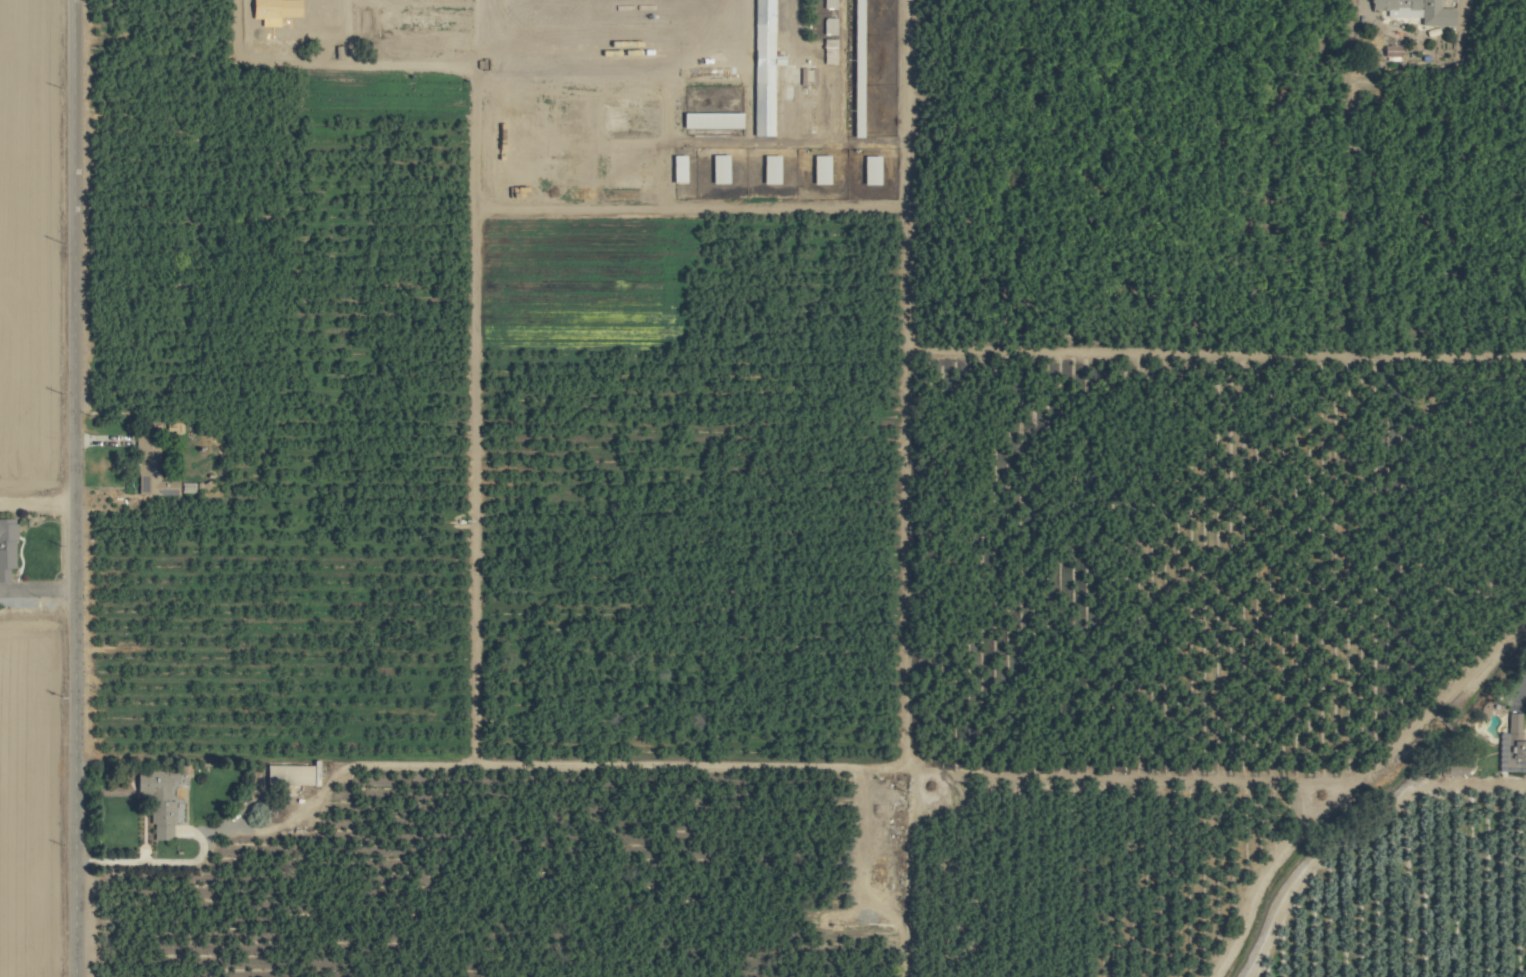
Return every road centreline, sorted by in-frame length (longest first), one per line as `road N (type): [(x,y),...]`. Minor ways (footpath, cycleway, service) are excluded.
road 1 (residential): [(79,976),(77,0)]

